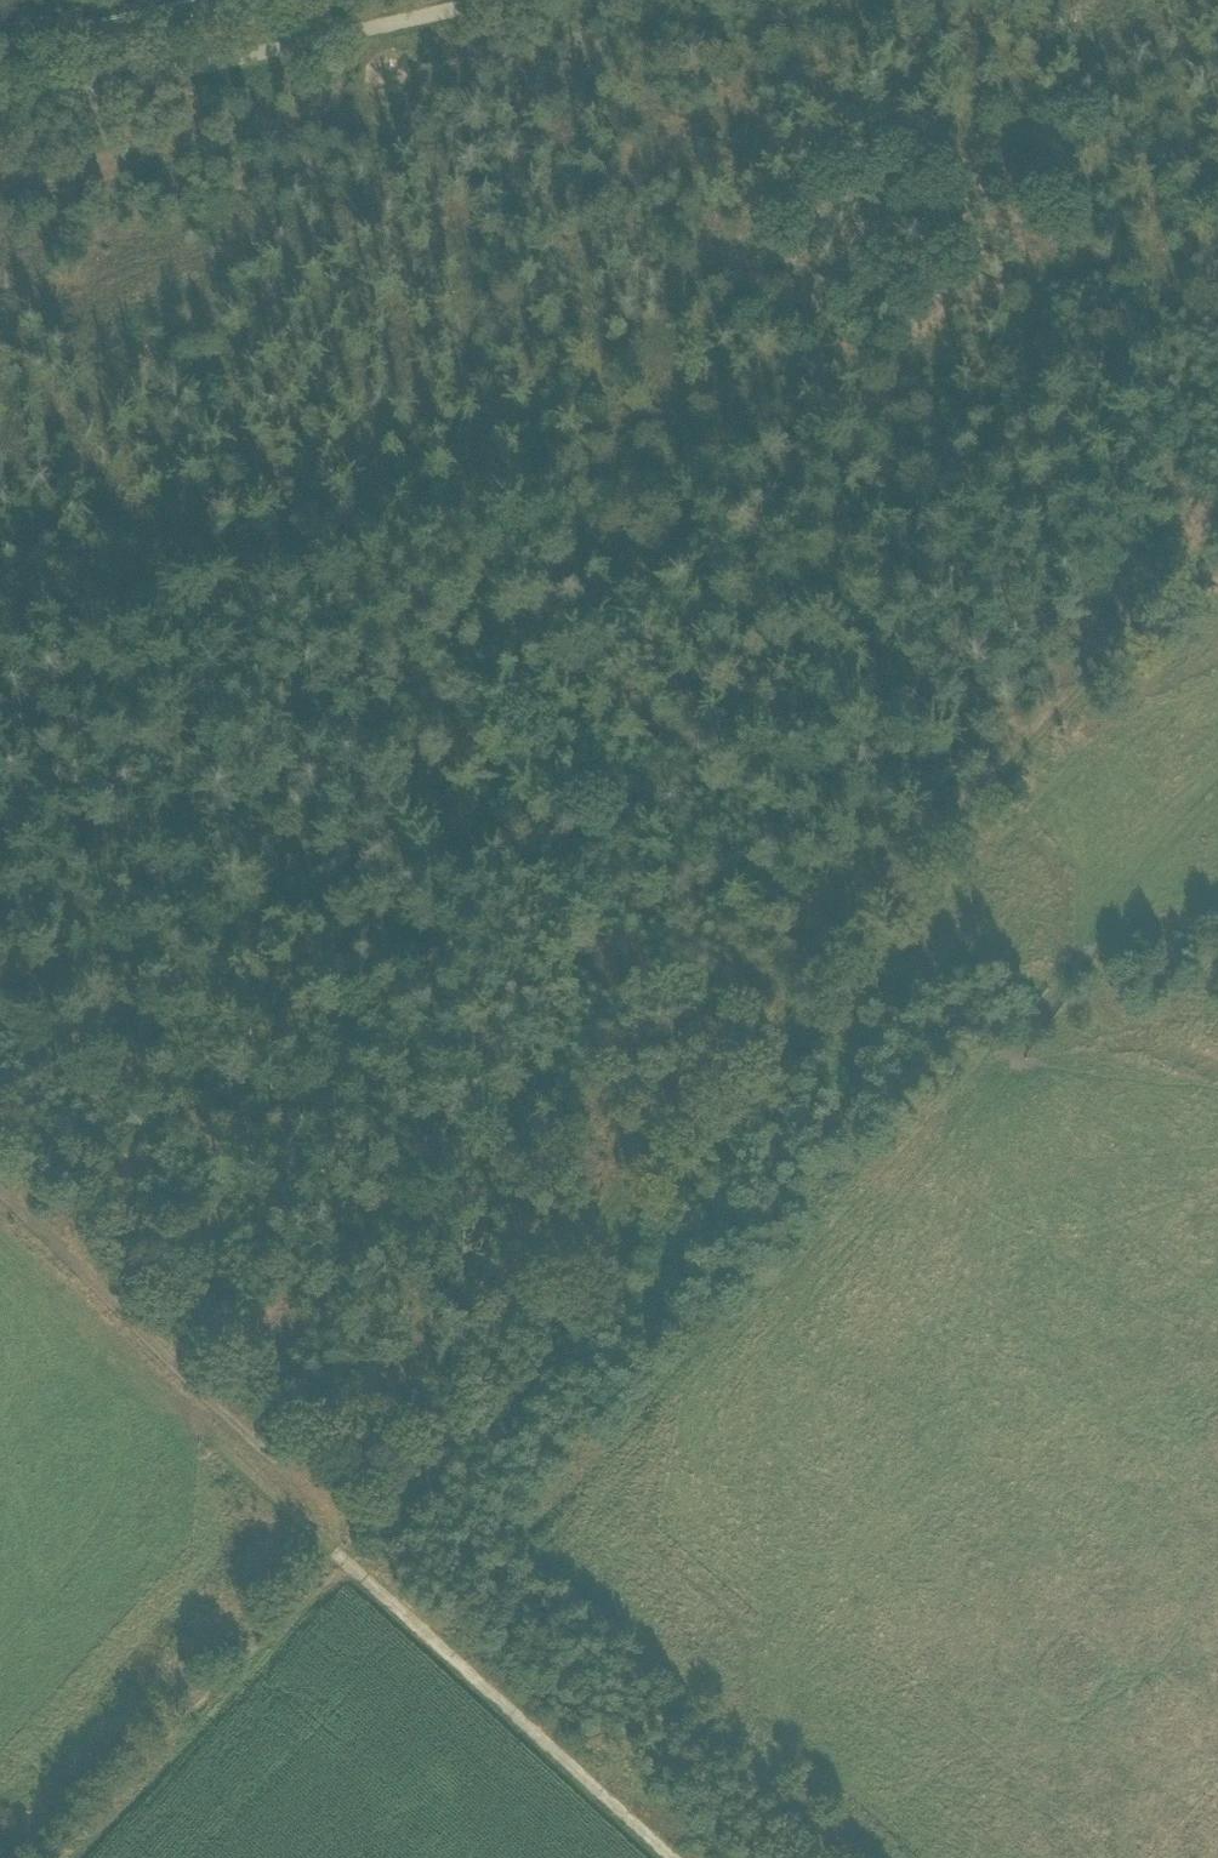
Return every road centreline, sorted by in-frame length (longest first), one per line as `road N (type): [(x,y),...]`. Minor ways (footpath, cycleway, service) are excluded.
road 1 (secondary): [(0,64),(287,0)]

